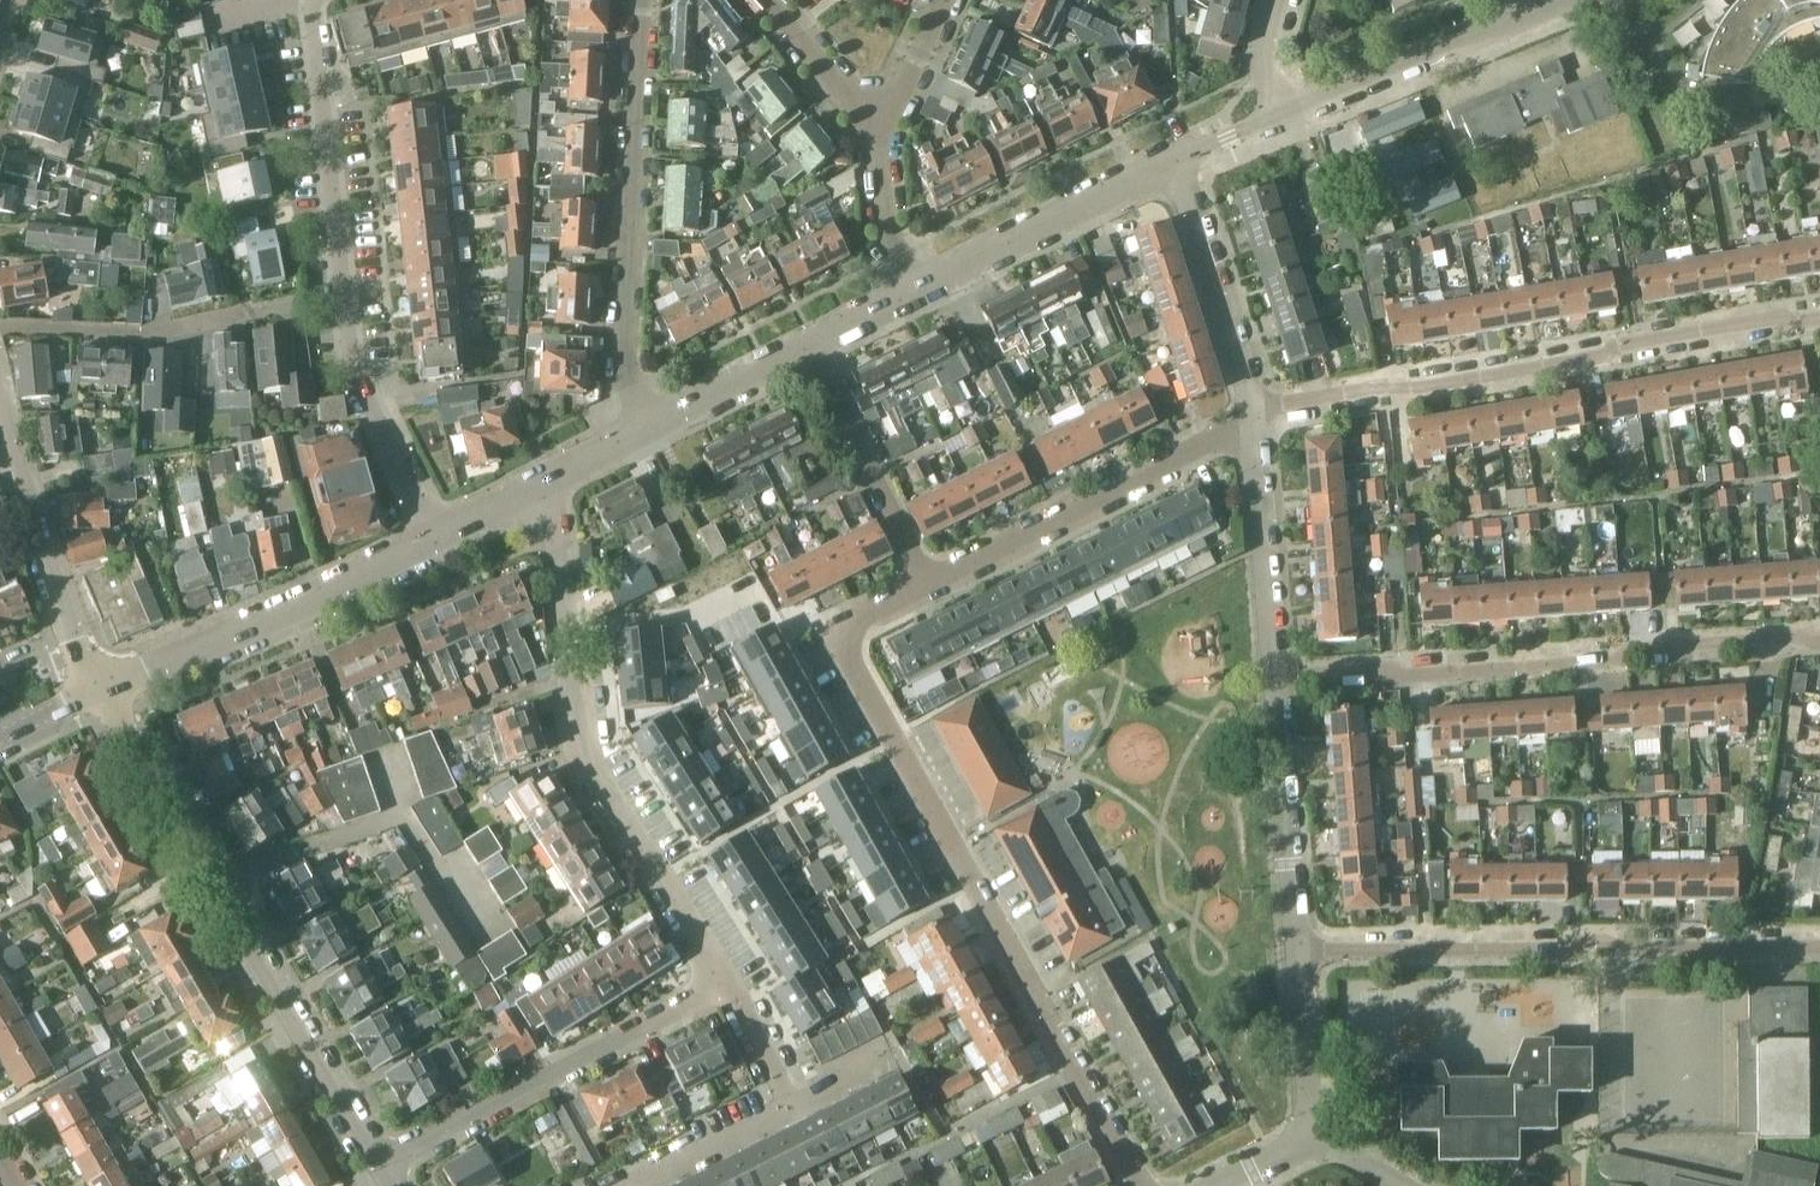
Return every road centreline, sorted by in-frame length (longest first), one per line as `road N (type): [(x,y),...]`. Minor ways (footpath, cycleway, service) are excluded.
road 1 (residential): [(1144,1185),(854,659),(865,617),(929,582)]
road 2 (residential): [(1254,416),(1289,402),(1602,356),(1621,345),(1772,318),(1819,318)]
road 3 (residential): [(433,540),(352,374),(313,0)]
road 4 (residential): [(1275,675),(1376,667),(1409,674),(1610,659),(1639,646),(1799,633),(1819,639)]
road 5 (residential): [(382,1160),(103,689)]
road 6 (residential): [(717,976),(577,743),(556,538),(536,484)]
road 7 (residential): [(1299,950),(1819,946)]
road 8 (residential): [(646,428),(626,380),(642,0)]
road 9 (residential): [(382,1160),(717,976)]
road 10 (residential): [(929,582),(1254,416)]
road 11 (tertiary): [(103,689),(433,540)]
road 12 (residential): [(103,689),(71,625),(0,398)]
road 13 (tertiary): [(1279,110),(1544,0)]
road 14 (tertiary): [(915,290),(1171,161)]
road 15 (residential): [(1299,950),(1275,675)]
road 16 (residential): [(1254,416),(1241,347),(1171,161)]
road 17 (residential): [(929,582),(804,347)]
road 18 (residential): [(1275,675),(1254,416)]
road 19 (residential): [(1310,1143),(1299,950)]
road 20 (residential): [(631,1185),(792,1105)]
road 21 (residential): [(880,135),(764,0)]
road 22 (tertiary): [(646,428),(804,347)]
road 23 (residential): [(915,290),(891,232),(880,135)]
road 24 (residential): [(792,1105),(717,976)]
road 25 (residential): [(880,135),(943,0)]
road 26 (tertiary): [(804,347),(915,290)]
road 27 (tertiary): [(536,484),(646,428)]

